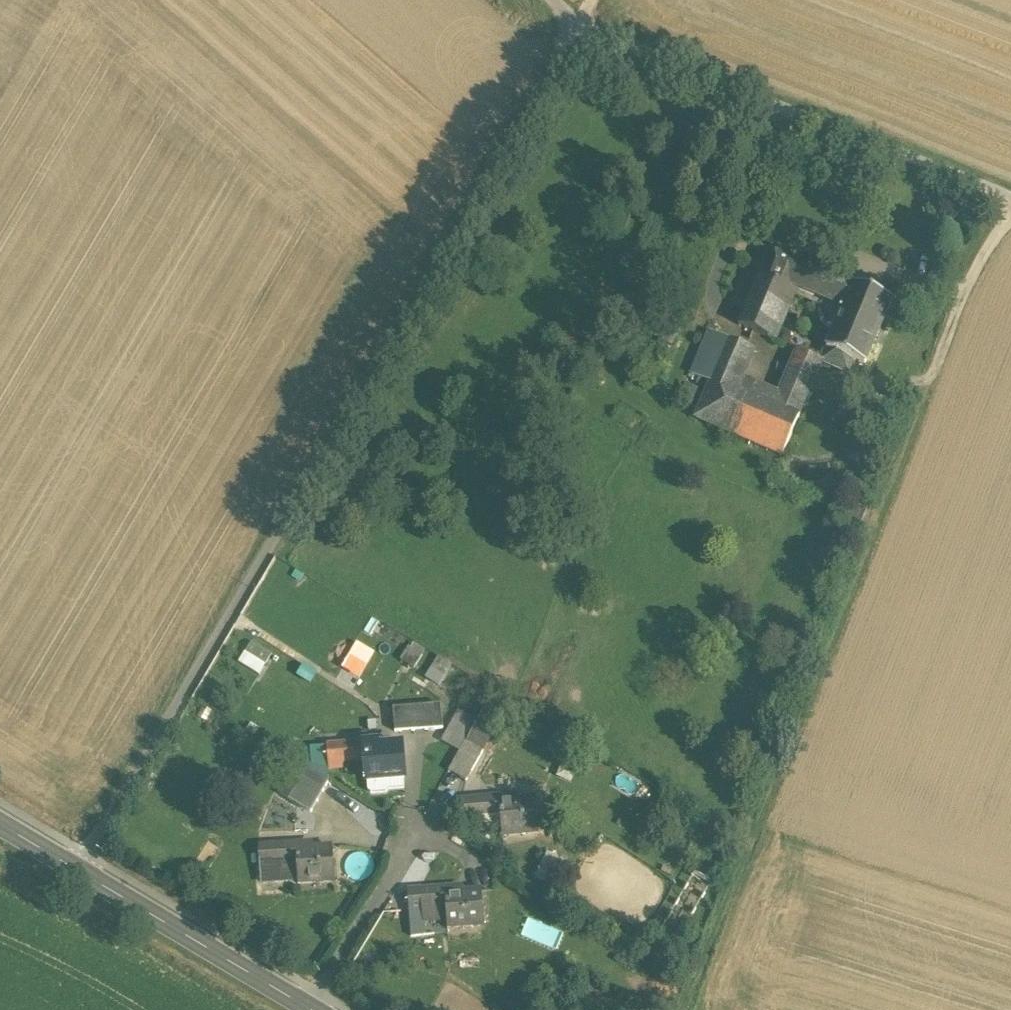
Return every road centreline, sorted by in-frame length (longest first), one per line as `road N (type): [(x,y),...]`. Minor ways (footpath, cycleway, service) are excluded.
road 1 (track): [(79,870),(577,27)]
road 2 (track): [(929,382),(696,979)]
road 3 (track): [(1001,201),(595,40),(547,0)]
road 4 (secondary): [(315,1009),(0,822)]

